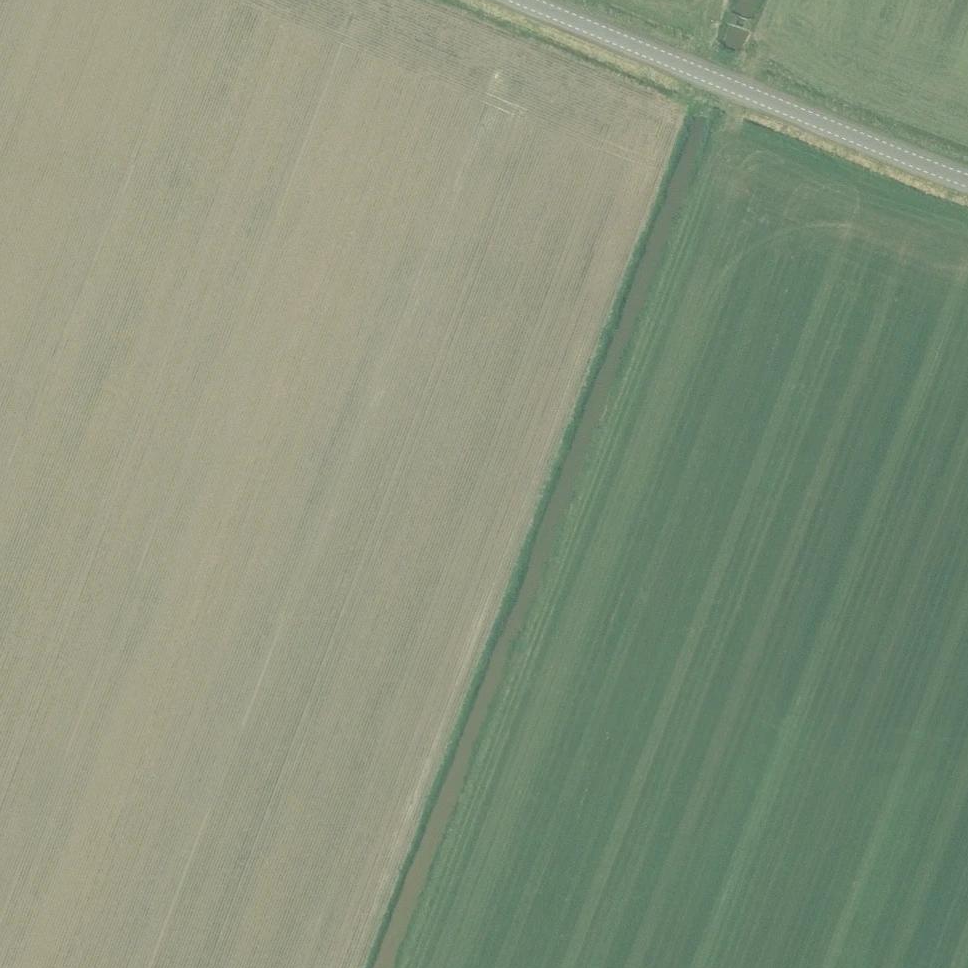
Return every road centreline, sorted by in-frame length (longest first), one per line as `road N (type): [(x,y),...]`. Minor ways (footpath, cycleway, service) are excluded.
road 1 (tertiary): [(967,169),(557,0)]

